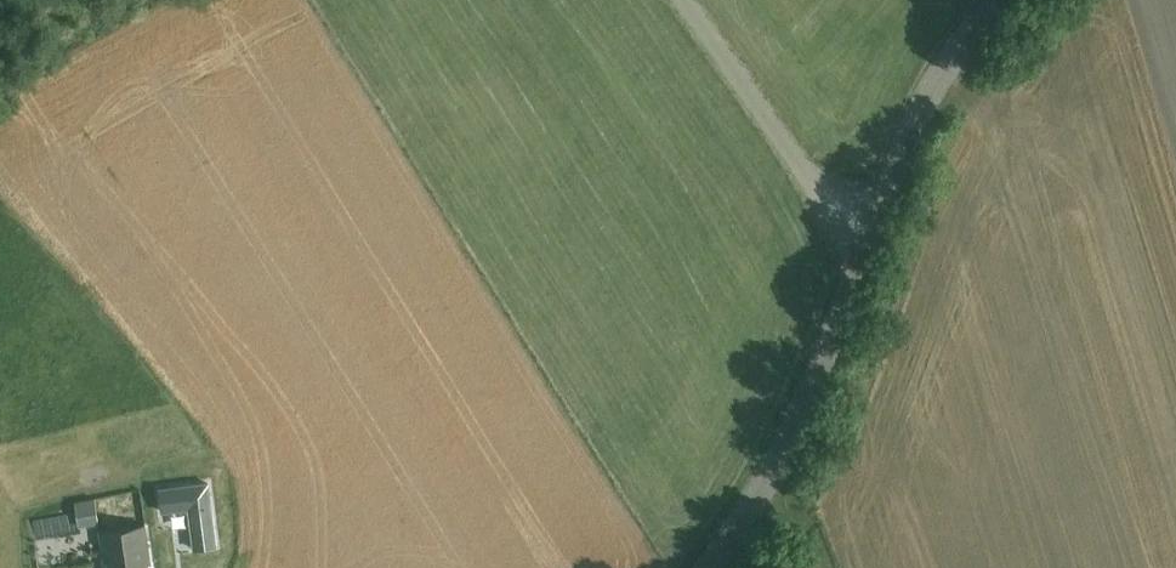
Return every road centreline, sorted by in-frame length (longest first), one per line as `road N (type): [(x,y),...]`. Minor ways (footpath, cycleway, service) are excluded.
road 1 (tertiary): [(707,567),(768,480),(802,412),(869,239)]
road 2 (unclassified): [(869,239),(803,171),(684,0)]
road 3 (tertiary): [(869,239),(920,108),(1001,0)]

